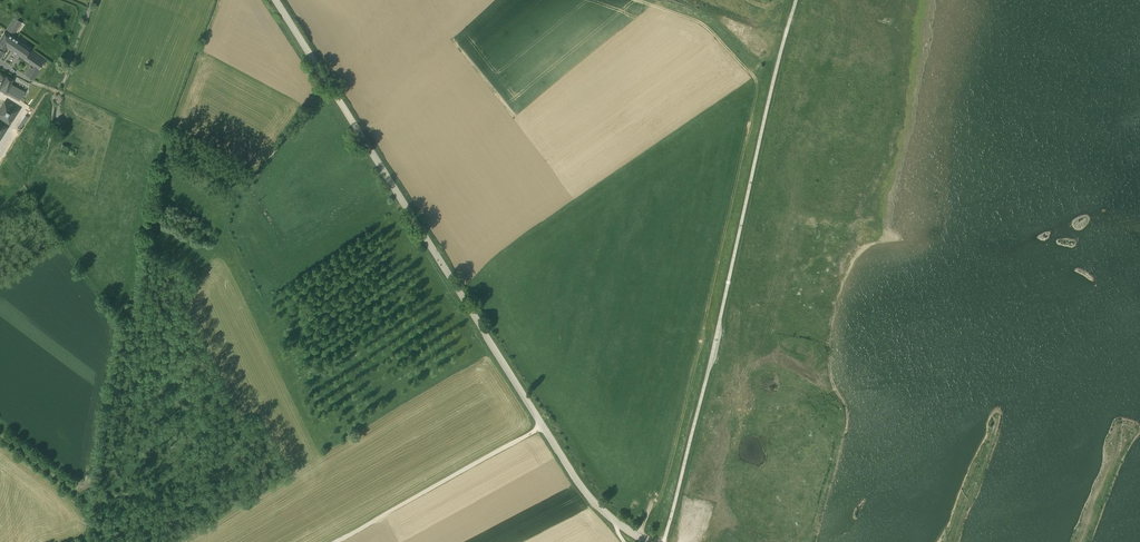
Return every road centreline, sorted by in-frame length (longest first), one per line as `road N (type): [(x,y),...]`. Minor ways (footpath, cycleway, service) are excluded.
road 1 (unclassified): [(276,0),(560,454),(600,506),(650,541)]
road 2 (track): [(638,0),(704,25),(757,86),(667,488),(637,535)]
road 3 (track): [(220,0),(168,135),(123,318),(25,190)]
road 4 (track): [(335,541),(542,425)]

